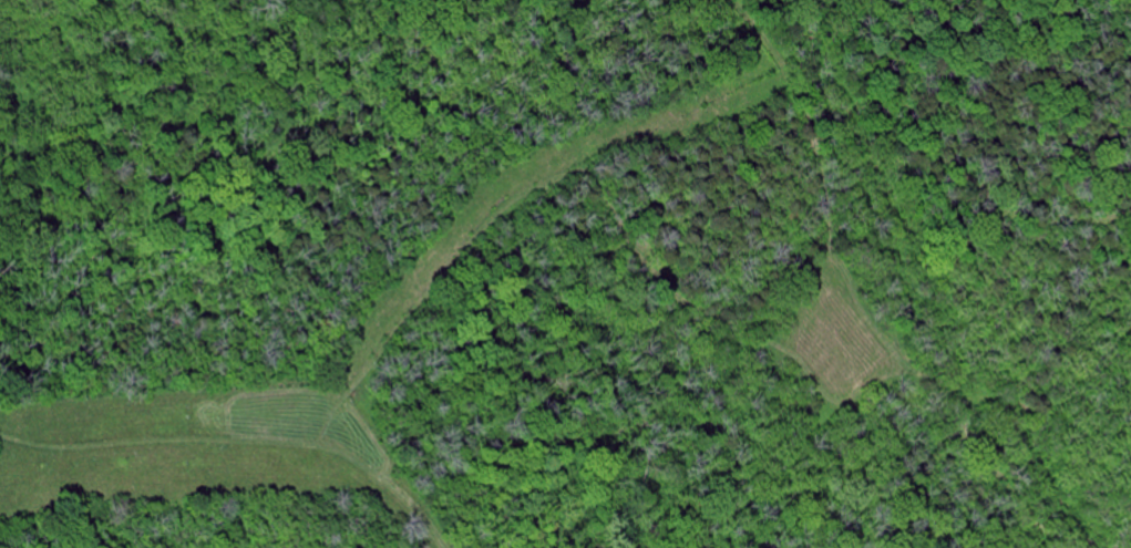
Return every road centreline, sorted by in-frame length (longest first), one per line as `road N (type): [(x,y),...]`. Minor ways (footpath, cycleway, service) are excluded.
road 1 (residential): [(1106,547),(970,401),(857,311),(798,240),(785,156),(736,51),(728,0)]

